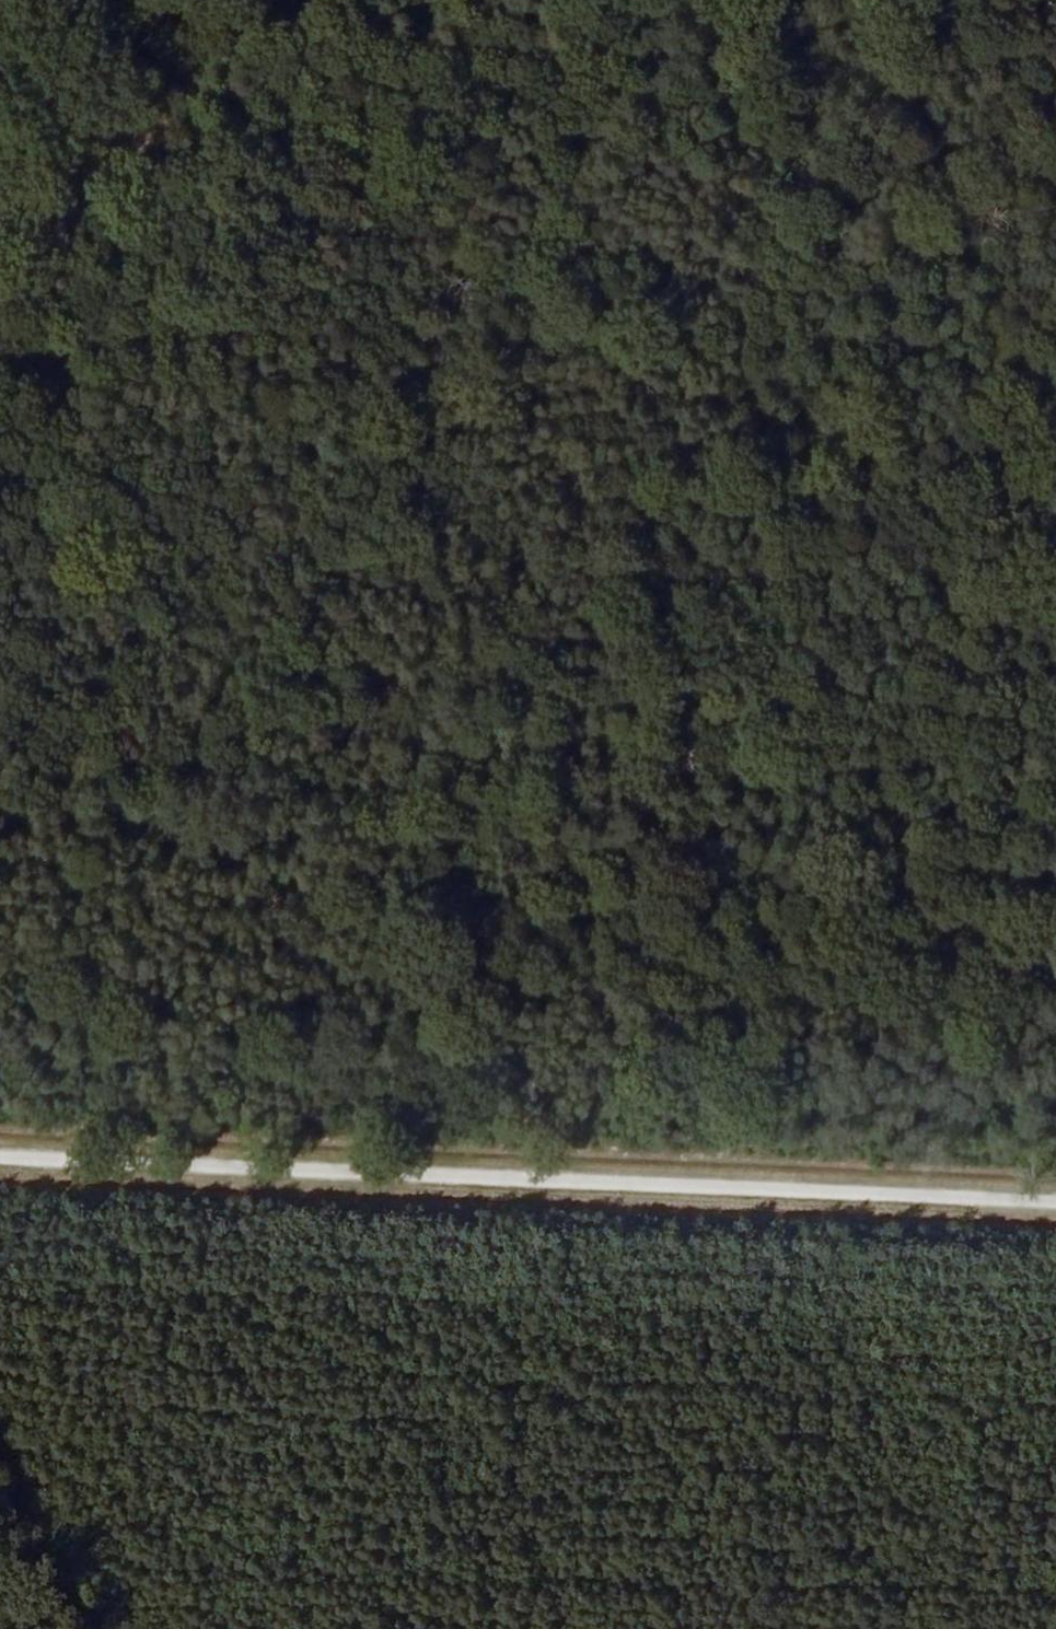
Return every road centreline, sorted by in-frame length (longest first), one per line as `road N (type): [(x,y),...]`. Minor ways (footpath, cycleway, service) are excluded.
road 1 (track): [(0,1172),(1055,1205)]

